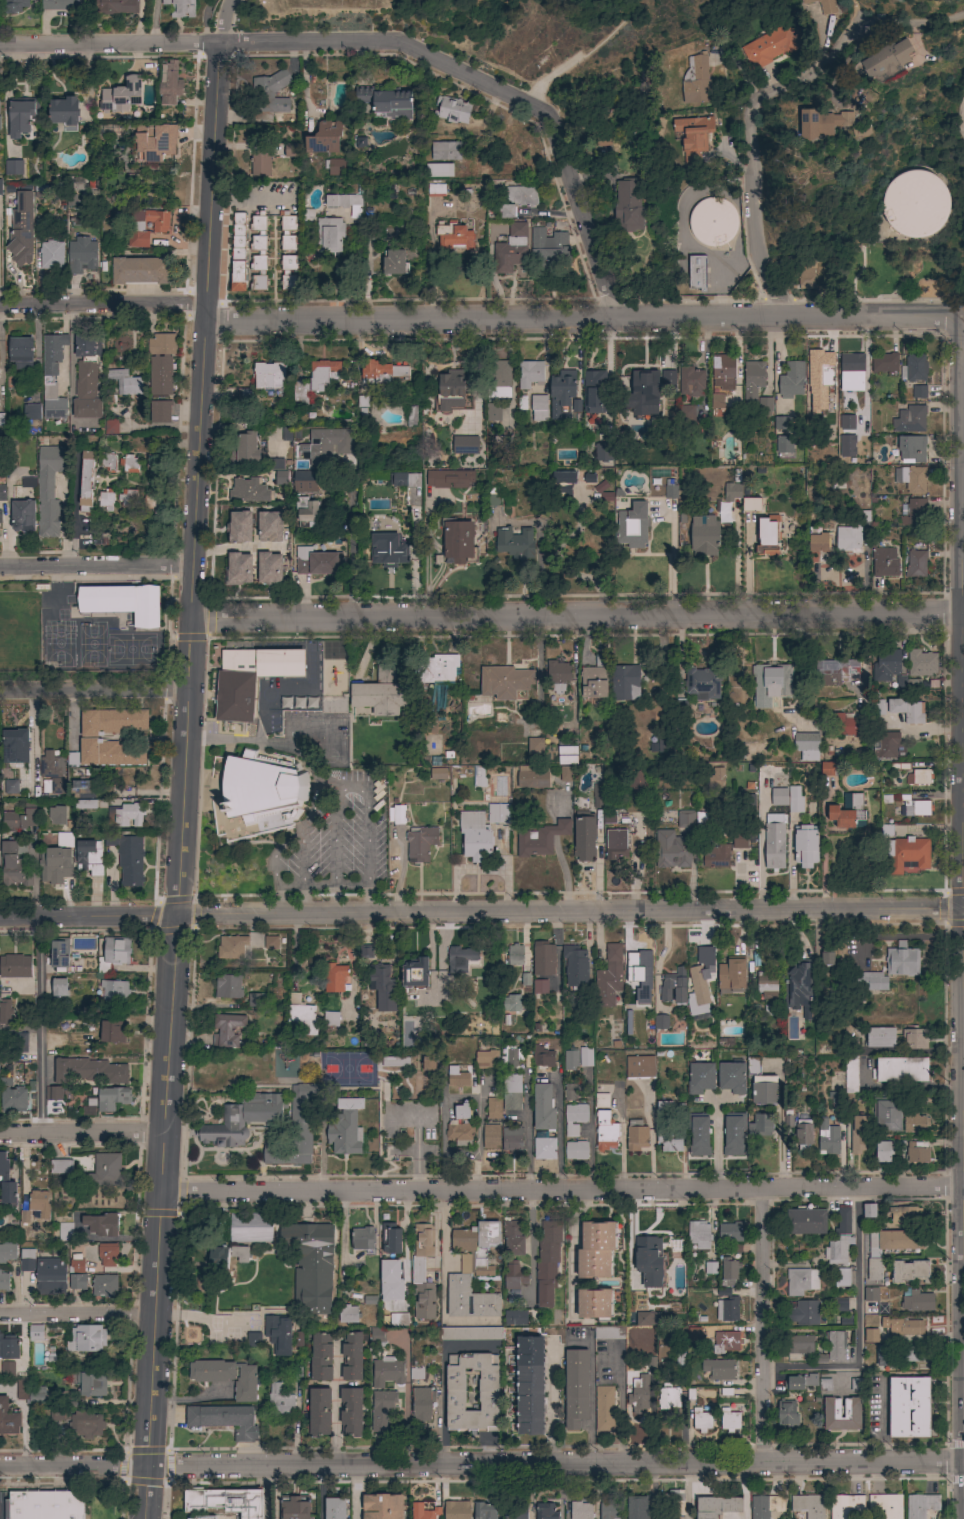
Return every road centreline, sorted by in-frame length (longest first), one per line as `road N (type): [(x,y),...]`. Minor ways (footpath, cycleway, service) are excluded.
road 1 (tertiary): [(144,1518),(217,44)]
road 2 (residential): [(960,1518),(956,323)]
road 3 (residential): [(147,1468),(963,1461)]
road 4 (residential): [(161,1192),(963,1187)]
road 5 (residential): [(178,916),(963,910)]
road 6 (residential): [(189,617),(963,611)]
road 7 (residential): [(201,324),(941,314),(956,323)]
road 8 (residential): [(217,44),(386,40),(540,111),(609,319)]
road 9 (residential): [(780,316),(755,234),(757,105),(864,31)]
road 10 (residential): [(762,1466),(757,1189)]
road 11 (residential): [(0,45),(217,44)]
road 12 (residential): [(201,305),(0,306)]
road 13 (residential): [(193,566),(0,567)]
road 14 (residential): [(186,692),(0,692)]
road 15 (tertiary): [(178,916),(0,917)]
road 16 (residential): [(164,1130),(0,1133)]
road 17 (residential): [(152,1315),(0,1316)]
road 18 (residential): [(147,1468),(0,1469)]

